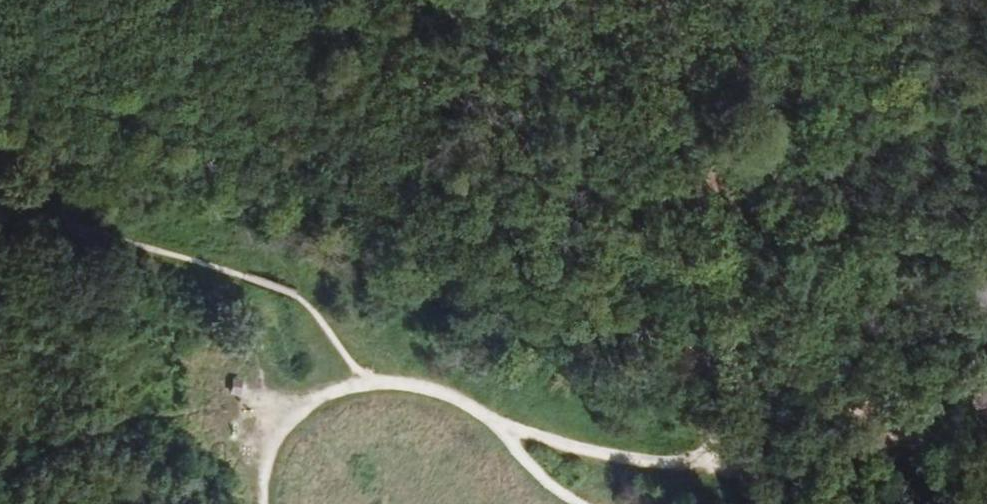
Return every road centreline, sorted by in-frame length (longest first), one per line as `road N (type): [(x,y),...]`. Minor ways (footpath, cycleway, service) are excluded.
road 1 (track): [(499,428),(599,455),(711,464),(866,441),(939,441)]
road 2 (track): [(593,256),(649,323),(694,358),(939,441)]
road 3 (track): [(292,0),(388,55),(459,111),(593,256)]
road 4 (track): [(0,210),(249,278)]
road 5 (track): [(396,381),(310,405),(270,452),(265,503)]
road 6 (track): [(582,503),(485,415),(437,386)]

